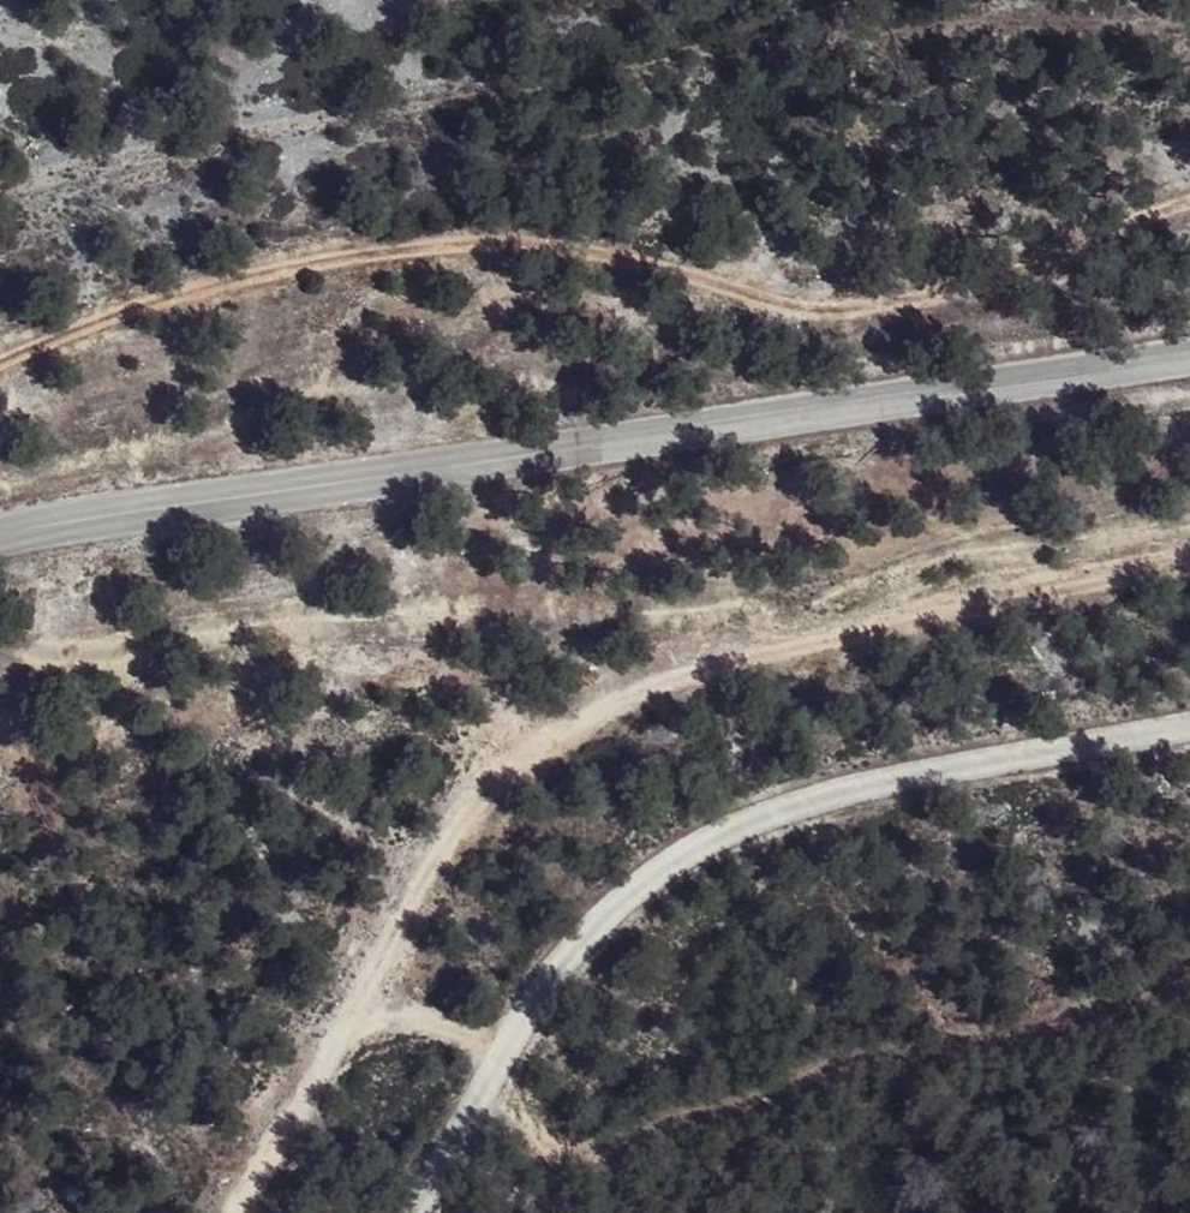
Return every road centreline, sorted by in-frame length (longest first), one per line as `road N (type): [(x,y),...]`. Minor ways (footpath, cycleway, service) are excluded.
road 1 (track): [(231,1212),(282,1118),(536,750),(750,655),(983,592),(1189,558)]
road 2 (track): [(0,363),(205,284),(313,265),(559,247),(675,263),(734,296),(829,314),(912,299),(1189,208)]
road 3 (unclassified): [(0,547),(1189,368)]
road 4 (unclassified): [(426,1212),(517,1019),(623,896),(778,812),(1189,746)]
road 5 (track): [(373,990),(501,1055)]

